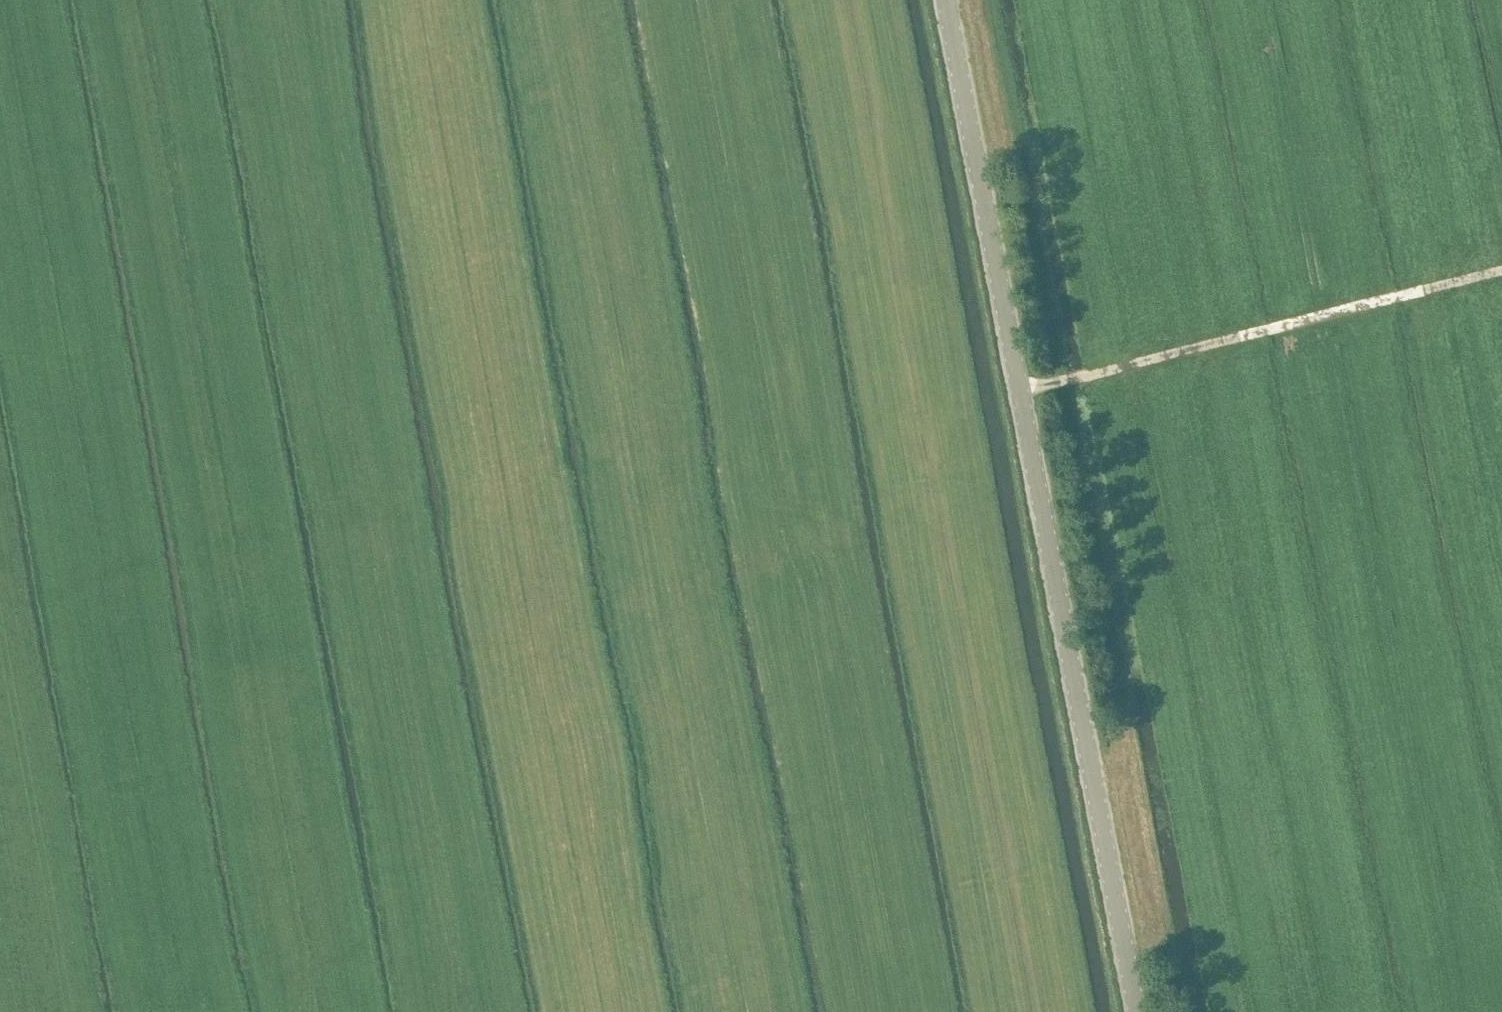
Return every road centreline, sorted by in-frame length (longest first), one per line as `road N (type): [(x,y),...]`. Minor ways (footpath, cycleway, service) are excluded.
road 1 (tertiary): [(1137,1011),(946,0)]
road 2 (track): [(1021,387),(1501,269)]

